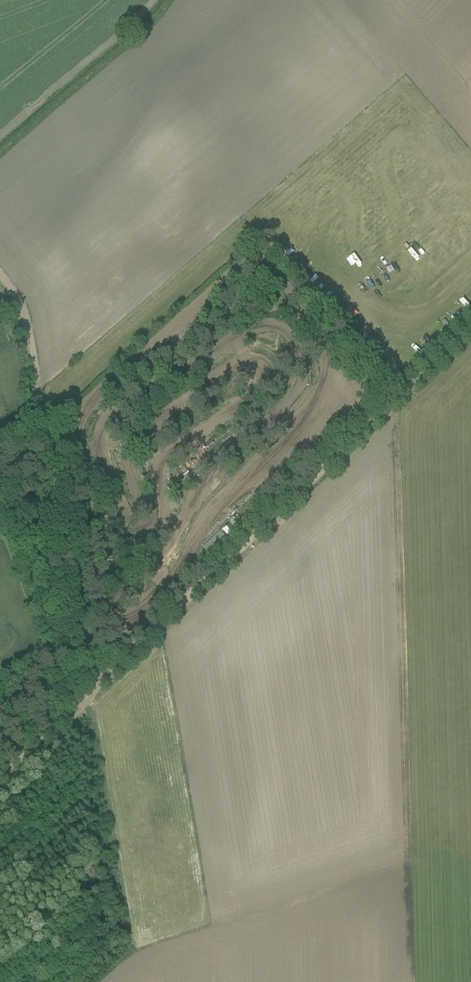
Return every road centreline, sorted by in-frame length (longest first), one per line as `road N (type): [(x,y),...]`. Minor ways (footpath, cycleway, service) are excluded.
road 1 (track): [(470,329),(95,687)]
road 2 (track): [(0,273),(27,324),(95,687)]
road 3 (track): [(95,687),(0,777)]

